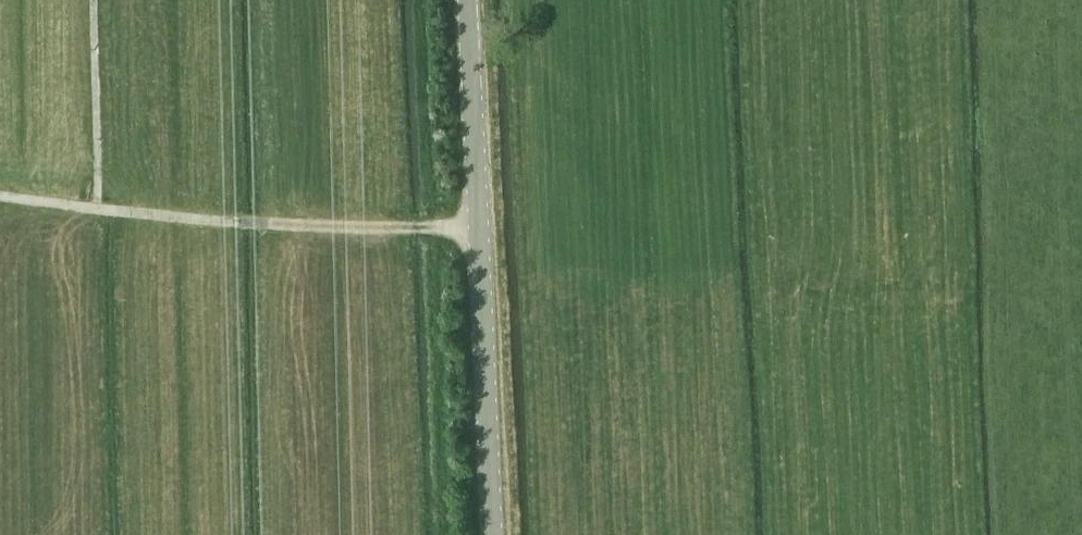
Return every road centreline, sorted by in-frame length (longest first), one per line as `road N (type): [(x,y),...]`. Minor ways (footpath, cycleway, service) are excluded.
road 1 (unclassified): [(503,534),(481,0)]

